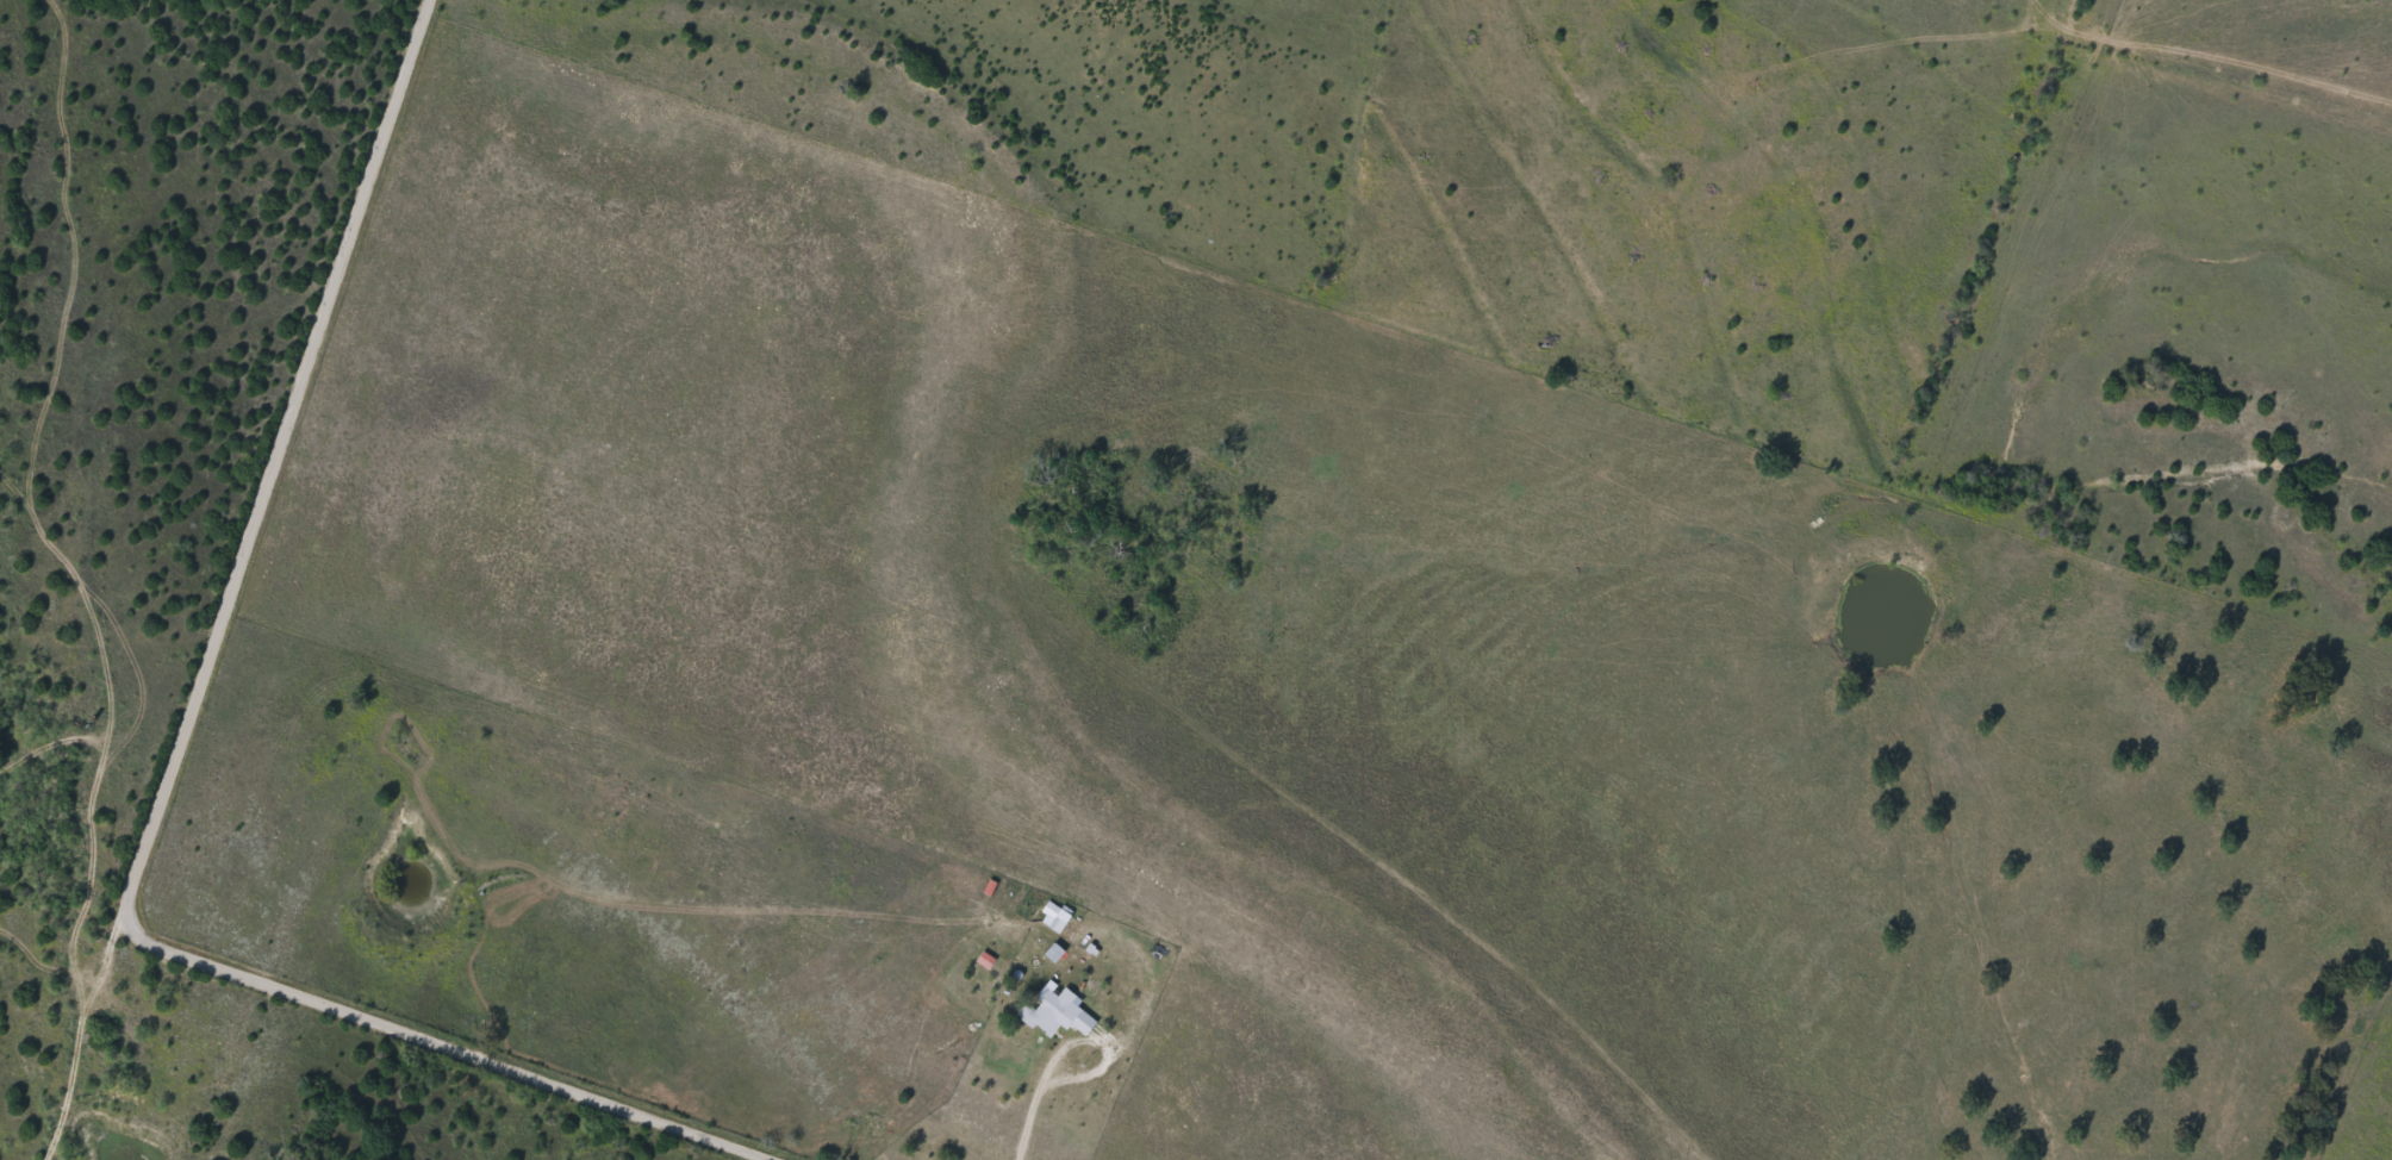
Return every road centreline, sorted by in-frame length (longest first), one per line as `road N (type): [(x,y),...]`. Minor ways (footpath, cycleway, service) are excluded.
road 1 (residential): [(118,923),(423,0)]
road 2 (residential): [(768,1159),(193,962),(118,923)]
road 3 (residential): [(49,1159),(118,923)]

